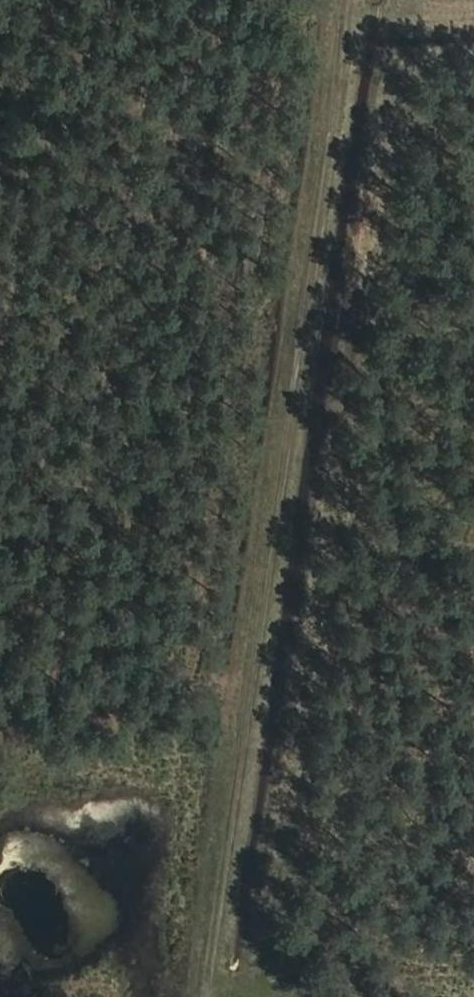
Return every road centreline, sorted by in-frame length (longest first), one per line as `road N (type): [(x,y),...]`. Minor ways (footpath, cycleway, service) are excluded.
road 1 (track): [(201,996),(340,0)]
road 2 (track): [(338,18),(473,12)]

